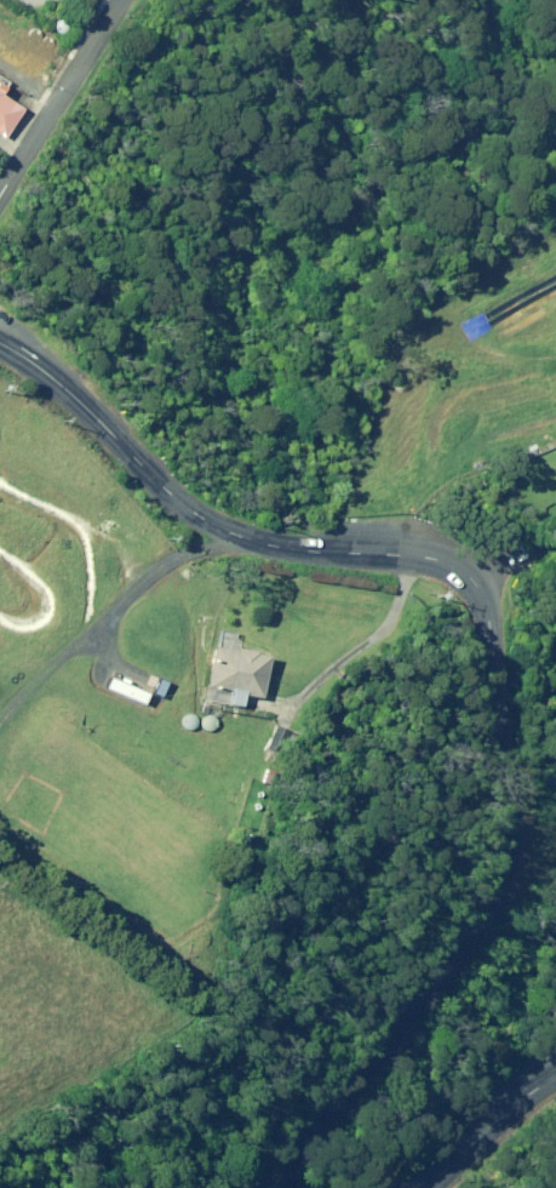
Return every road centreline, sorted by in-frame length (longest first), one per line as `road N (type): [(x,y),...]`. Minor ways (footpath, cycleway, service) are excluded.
road 1 (tertiary): [(290,1187),(307,1150),(479,934),(516,867),(521,809),(488,602),(465,570),(436,558),(323,551),(237,534),(172,492),(68,388),(0,341)]
road 2 (residential): [(125,0),(0,199)]
road 3 (tertiary): [(555,1085),(443,1187)]

